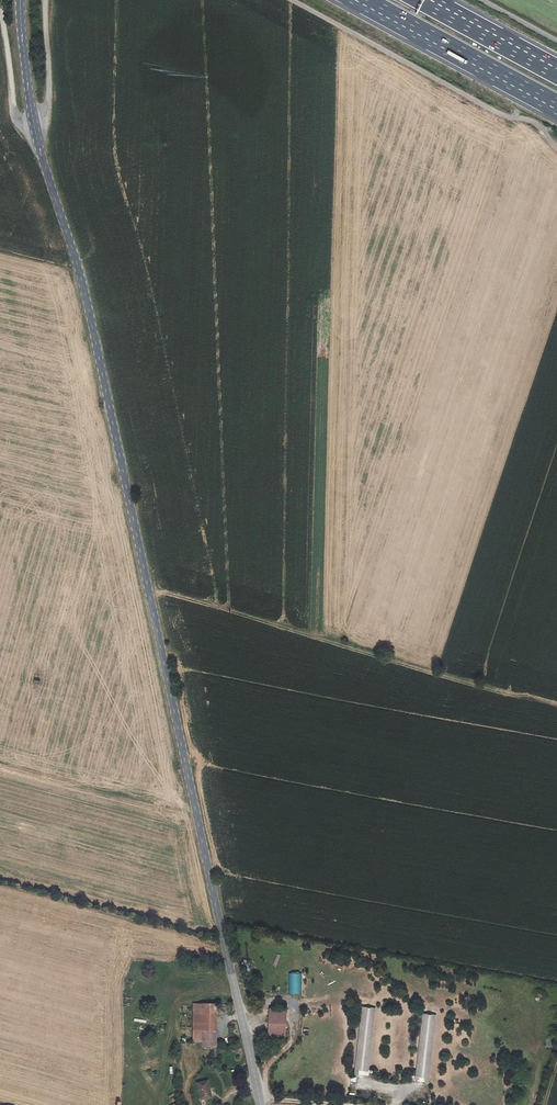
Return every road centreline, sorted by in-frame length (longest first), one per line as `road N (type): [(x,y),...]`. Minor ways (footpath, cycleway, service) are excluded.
road 1 (tertiary): [(20,0),(38,146),(78,262),(261,1104)]
road 2 (track): [(556,148),(535,123),(494,111),(293,0)]
road 3 (track): [(46,0),(49,96),(34,126),(14,104),(0,7)]
road 4 (motorway): [(360,0),(556,107)]
road 5 (motorway): [(556,72),(424,0)]

